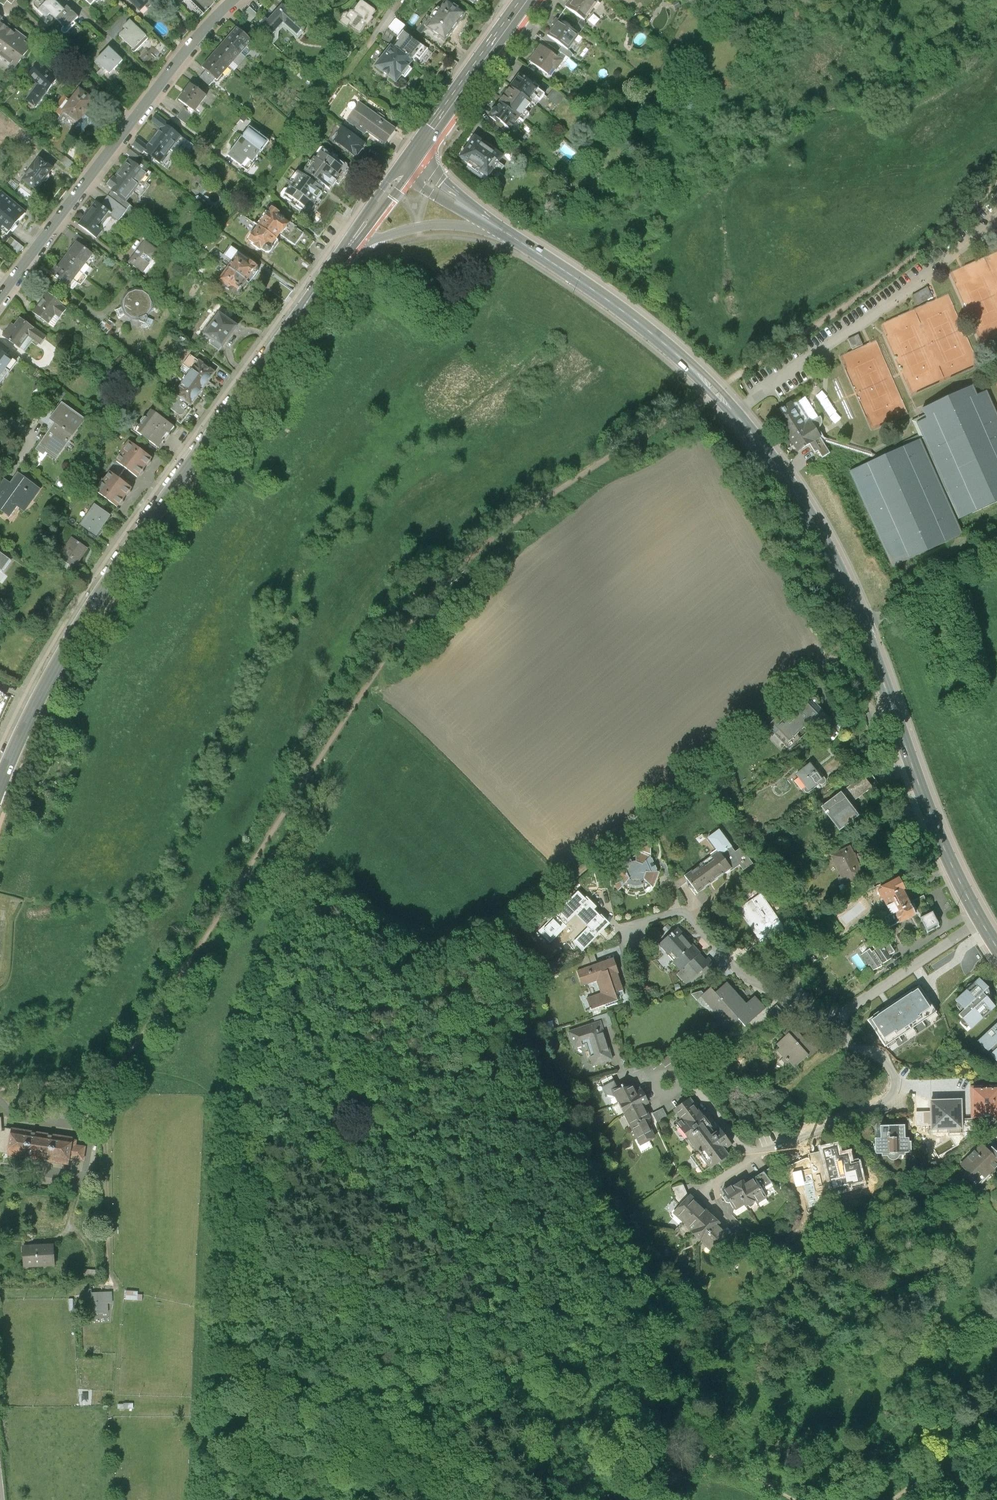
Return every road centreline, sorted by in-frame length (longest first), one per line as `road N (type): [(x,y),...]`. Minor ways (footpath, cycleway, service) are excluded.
road 1 (primary): [(0,784),(36,704),(108,582),(343,255)]
road 2 (track): [(312,901),(258,1012),(246,1064),(252,1377),(236,1499)]
road 3 (primary): [(523,243),(645,329),(736,412),(813,519),(864,627)]
road 4 (residential): [(235,0),(197,38),(0,301)]
road 5 (primary): [(864,627),(942,844),(996,947)]
road 6 (primary): [(528,0),(407,169)]
road 7 (primary): [(343,255),(418,227),(451,225),(523,243)]
road 8 (residential): [(996,537),(864,627)]
road 9 (primary): [(407,169),(523,243)]
road 10 (track): [(794,1499),(711,1456),(669,1450)]

